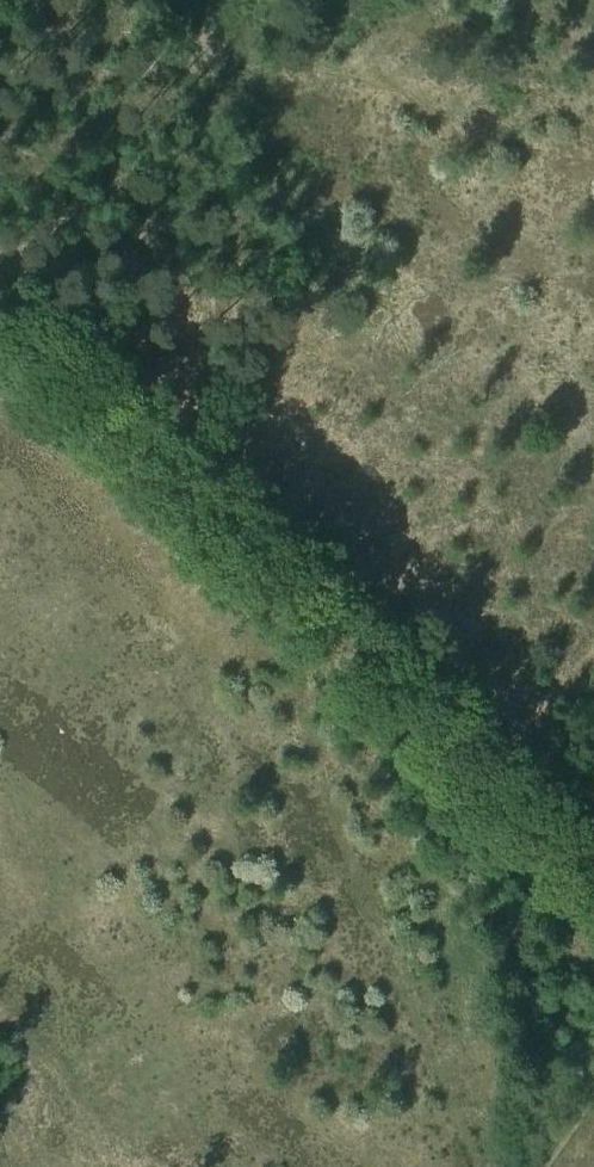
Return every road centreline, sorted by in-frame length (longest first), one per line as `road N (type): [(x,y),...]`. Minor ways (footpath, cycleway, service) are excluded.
road 1 (track): [(0,290),(593,874)]

